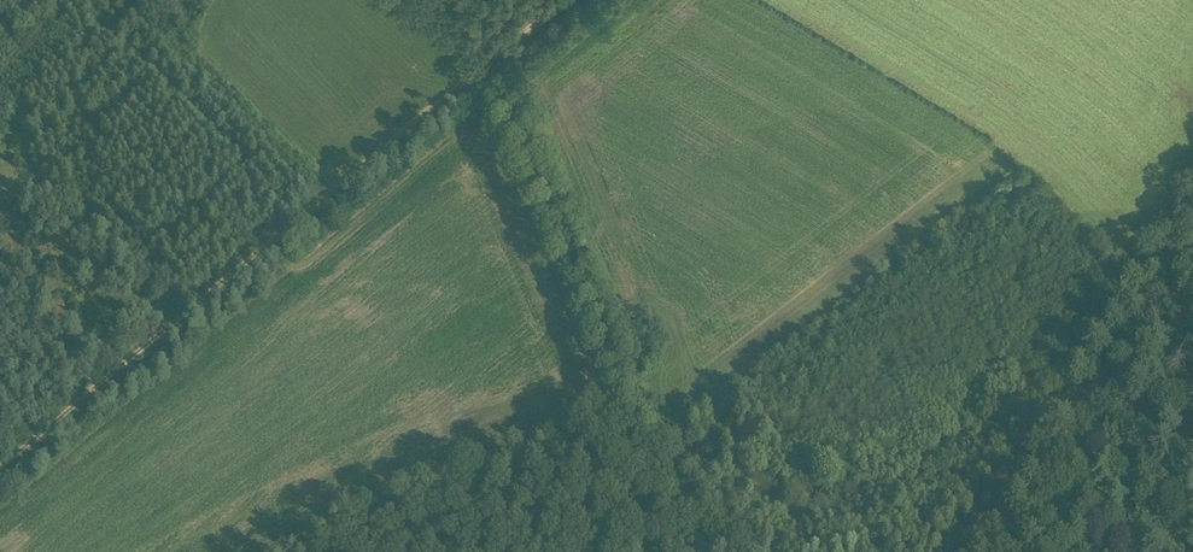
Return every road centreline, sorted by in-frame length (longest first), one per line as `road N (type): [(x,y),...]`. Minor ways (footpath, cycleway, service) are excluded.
road 1 (track): [(0,466),(563,0)]

